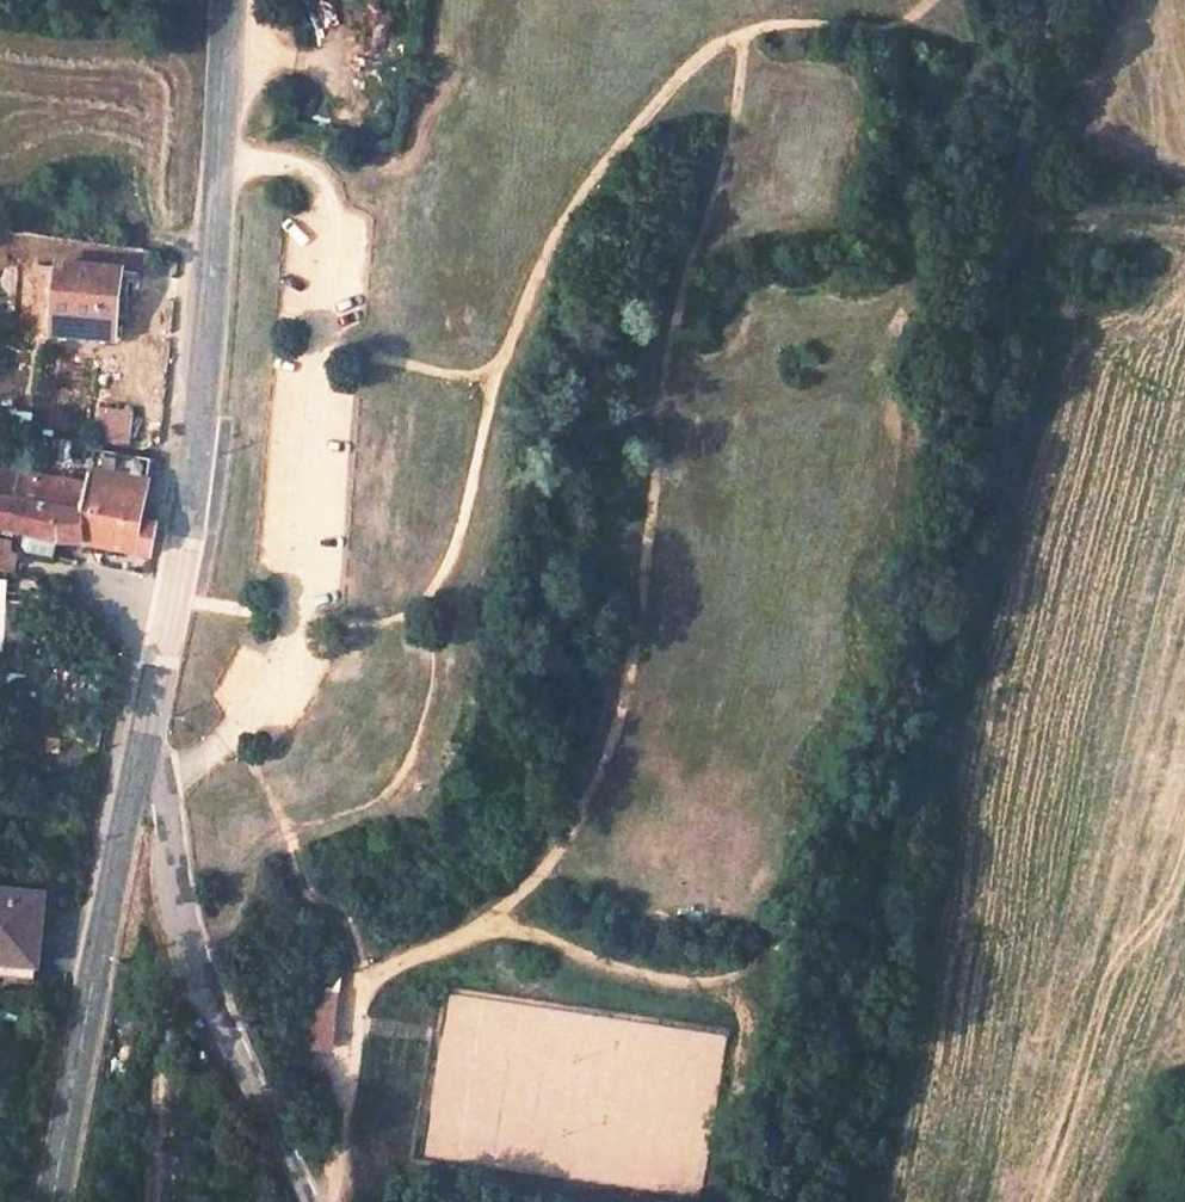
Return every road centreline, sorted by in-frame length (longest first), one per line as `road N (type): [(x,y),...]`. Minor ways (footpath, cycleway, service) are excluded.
road 1 (track): [(1054,0),(998,306),(990,480),(877,937)]
road 2 (track): [(487,926),(555,852),(606,757),(628,677),(667,350),(729,148),(746,31)]
road 3 (secondary): [(228,0),(200,395),(181,540),(132,773)]
road 4 (residential): [(132,773),(163,785),(176,903),(197,972),(309,1201)]
road 5 (secondary): [(132,773),(52,1201)]
road 6 (track): [(487,926),(665,980),(722,984),(825,926)]
road 7 (track): [(877,937),(857,1044),(810,1201)]
road 8 (track): [(326,1201),(358,998),(370,981)]
road 9 (track): [(325,345),(497,382)]
road 10 (track): [(370,981),(487,926)]
road 11 (track): [(722,984),(744,1024),(729,1104)]

